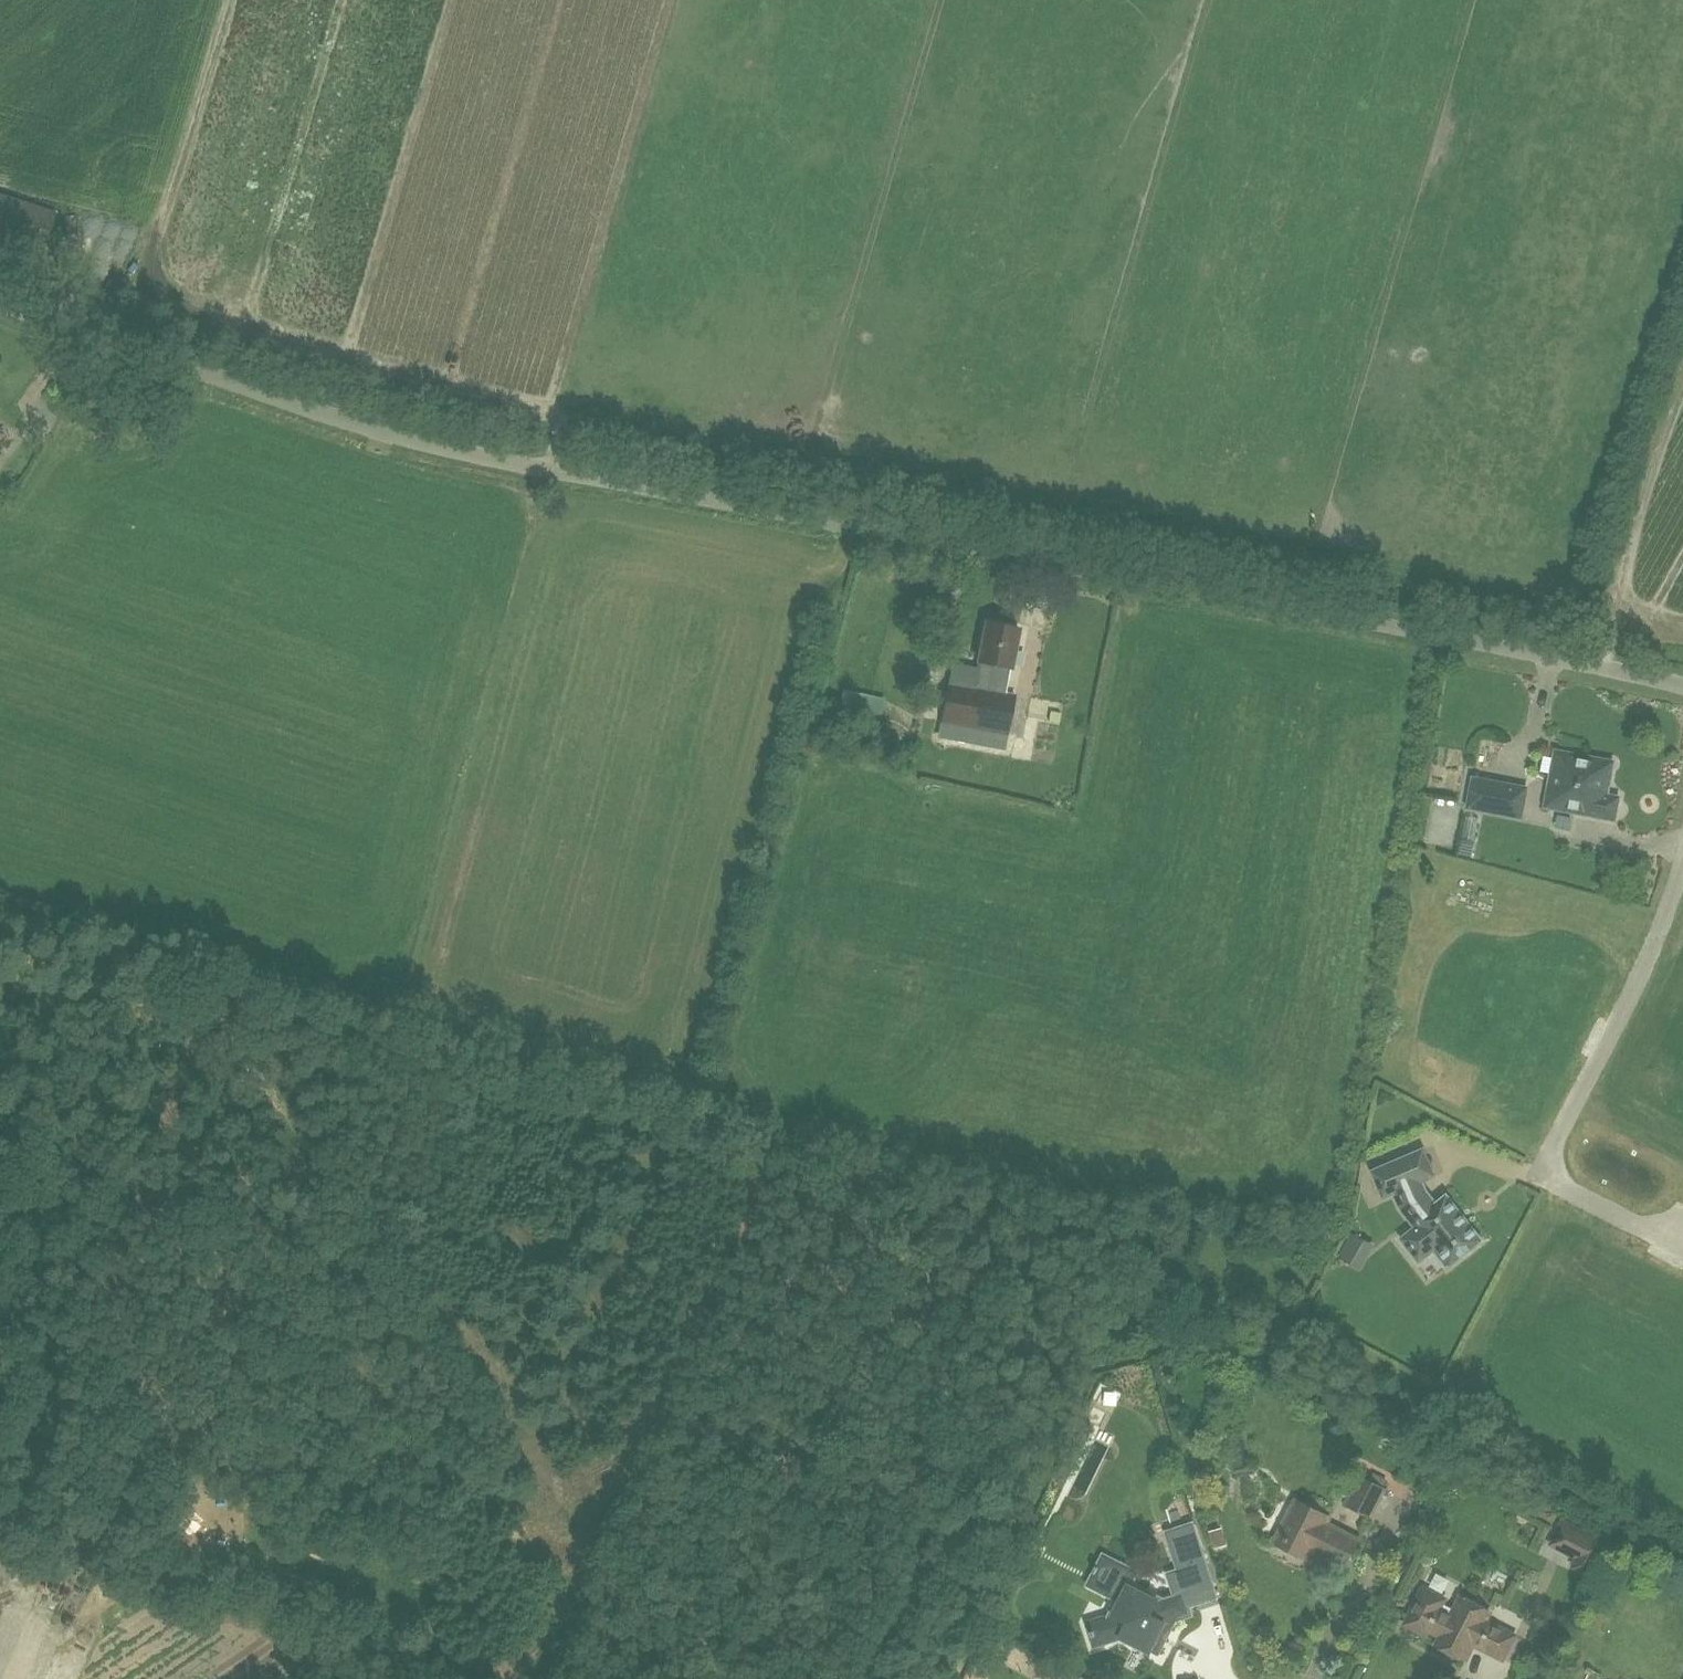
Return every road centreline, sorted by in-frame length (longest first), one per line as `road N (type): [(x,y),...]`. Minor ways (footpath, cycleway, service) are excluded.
road 1 (unclassified): [(1682,685),(498,462),(345,421),(0,304)]
road 2 (residential): [(1682,858),(1656,943),(1539,1173),(1682,1253)]

